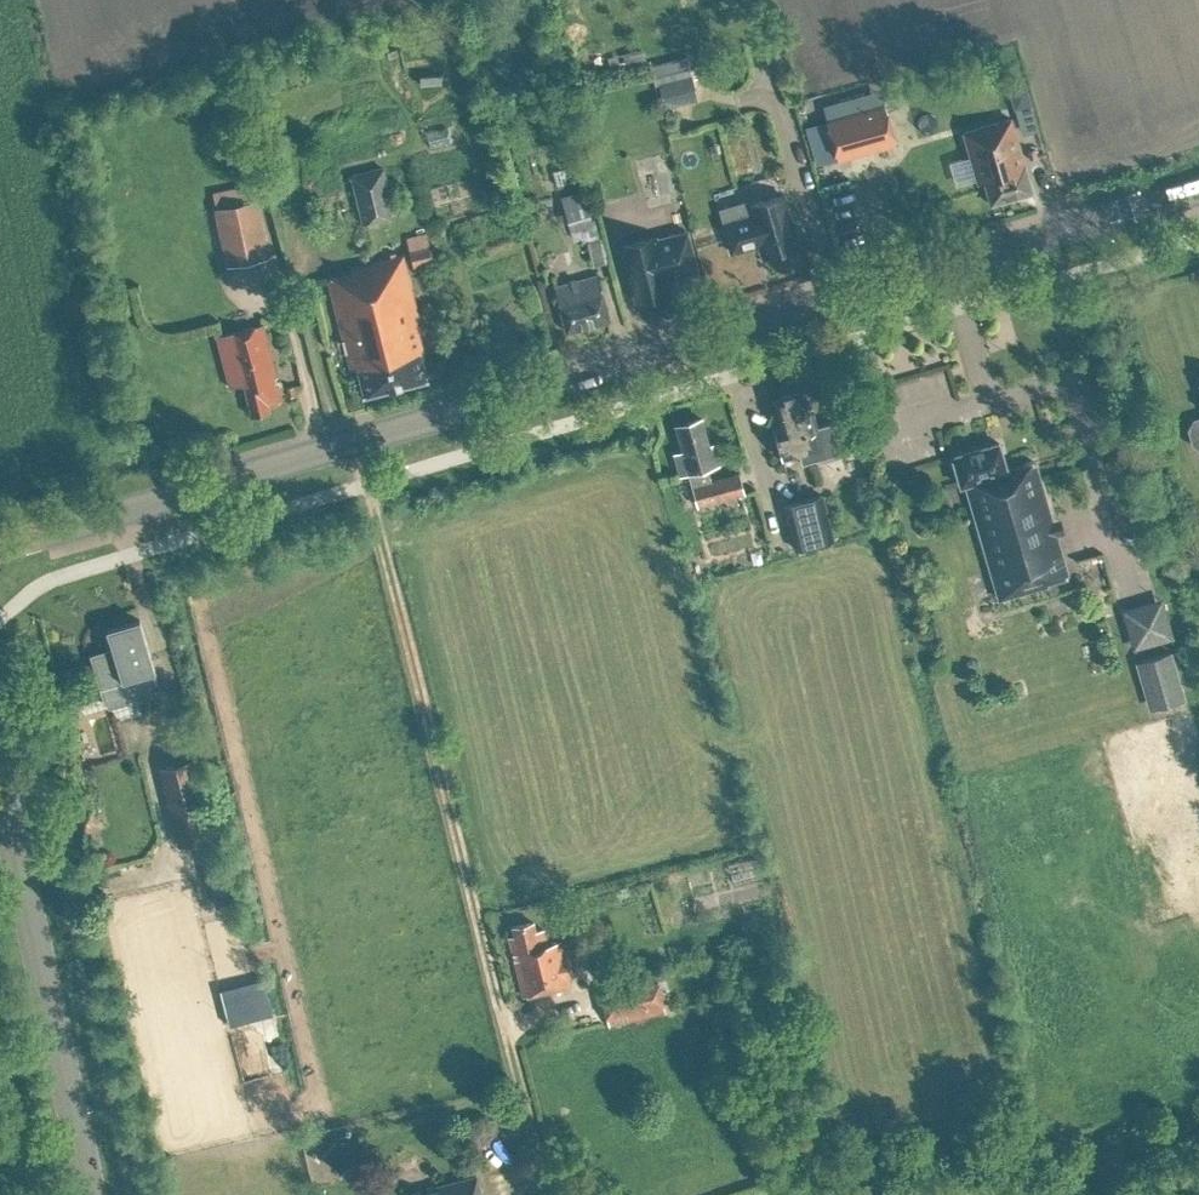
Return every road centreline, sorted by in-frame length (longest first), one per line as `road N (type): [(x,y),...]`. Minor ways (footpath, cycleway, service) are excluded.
road 1 (secondary): [(0,544),(1198,189)]
road 2 (track): [(360,436),(550,1194)]
road 3 (residential): [(91,1194),(0,816)]

